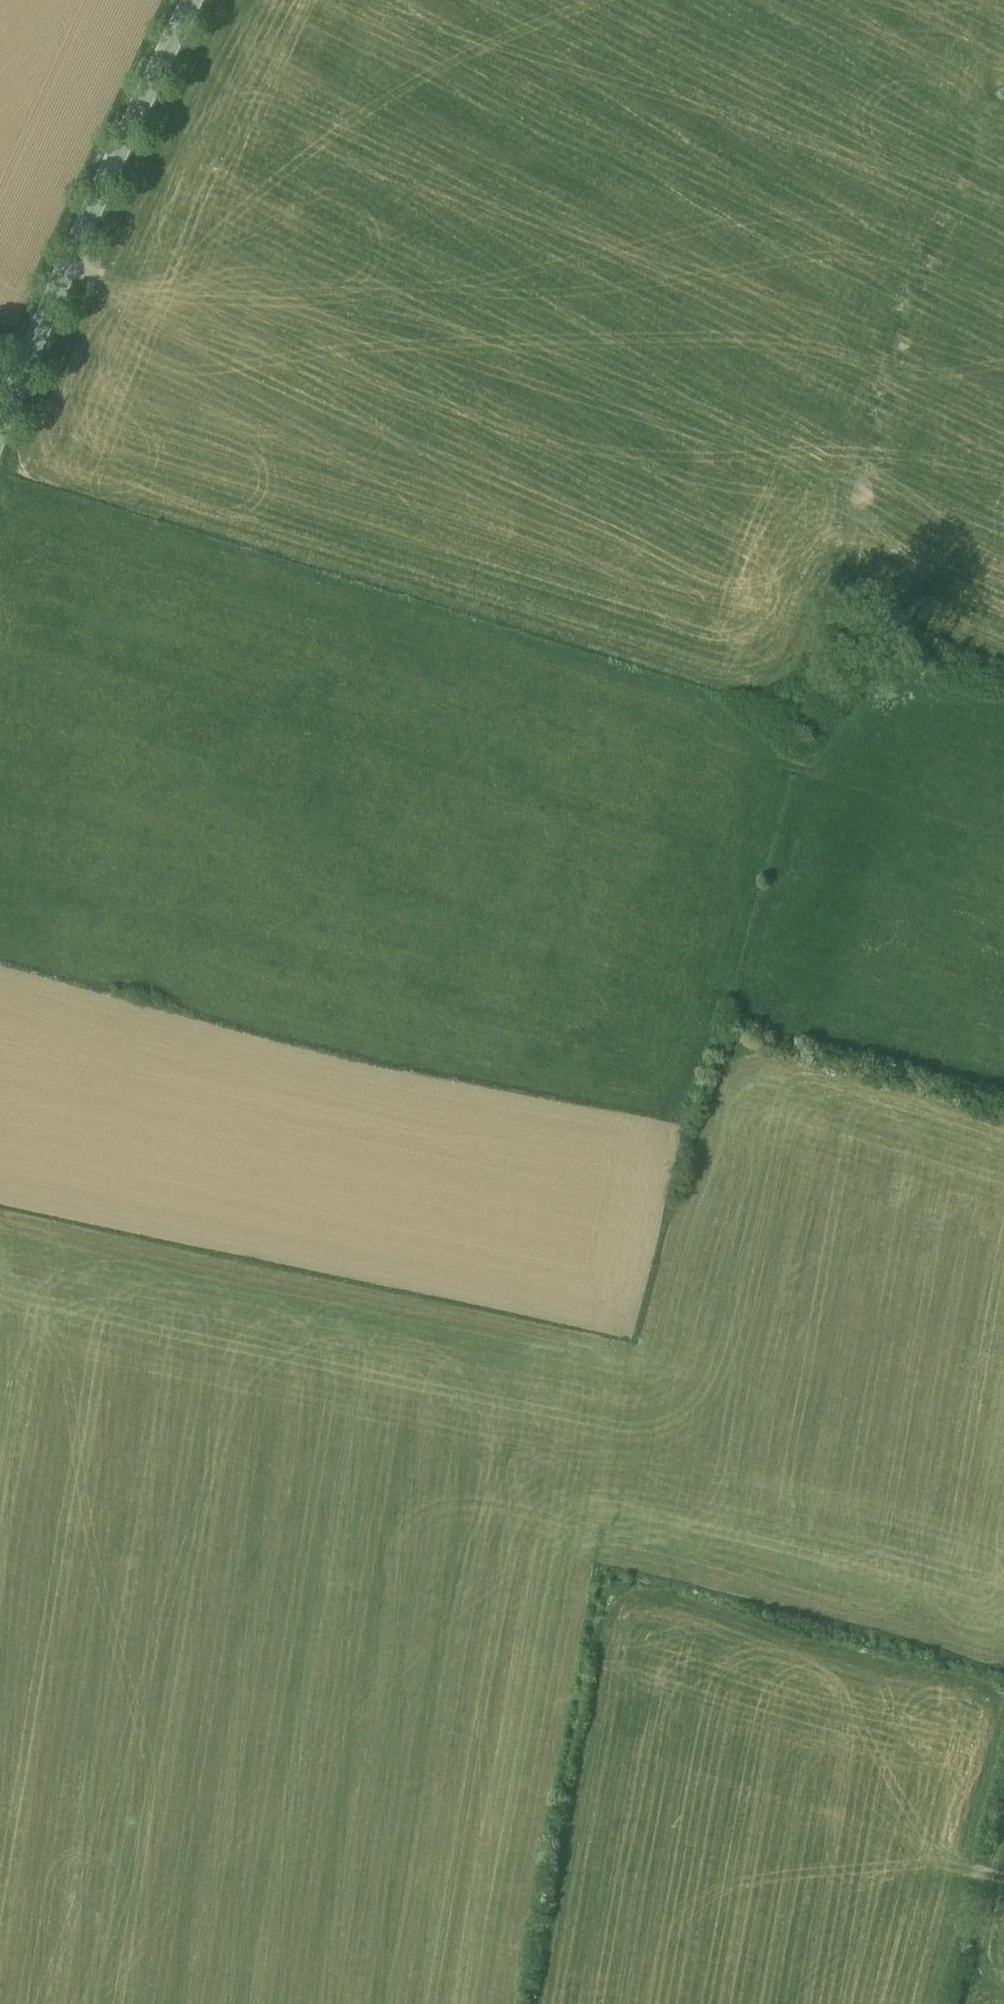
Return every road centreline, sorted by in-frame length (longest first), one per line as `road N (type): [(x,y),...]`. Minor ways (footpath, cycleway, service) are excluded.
road 1 (tertiary): [(191,0),(0,431)]

